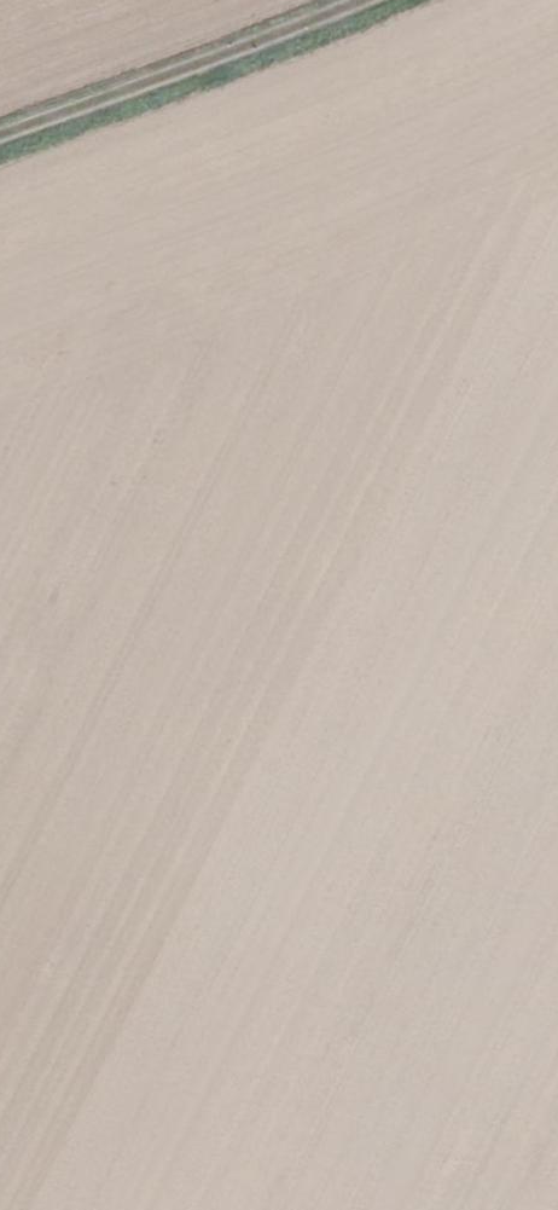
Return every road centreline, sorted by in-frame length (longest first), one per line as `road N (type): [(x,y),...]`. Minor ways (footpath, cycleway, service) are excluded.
road 1 (track): [(373,0),(0,143)]

